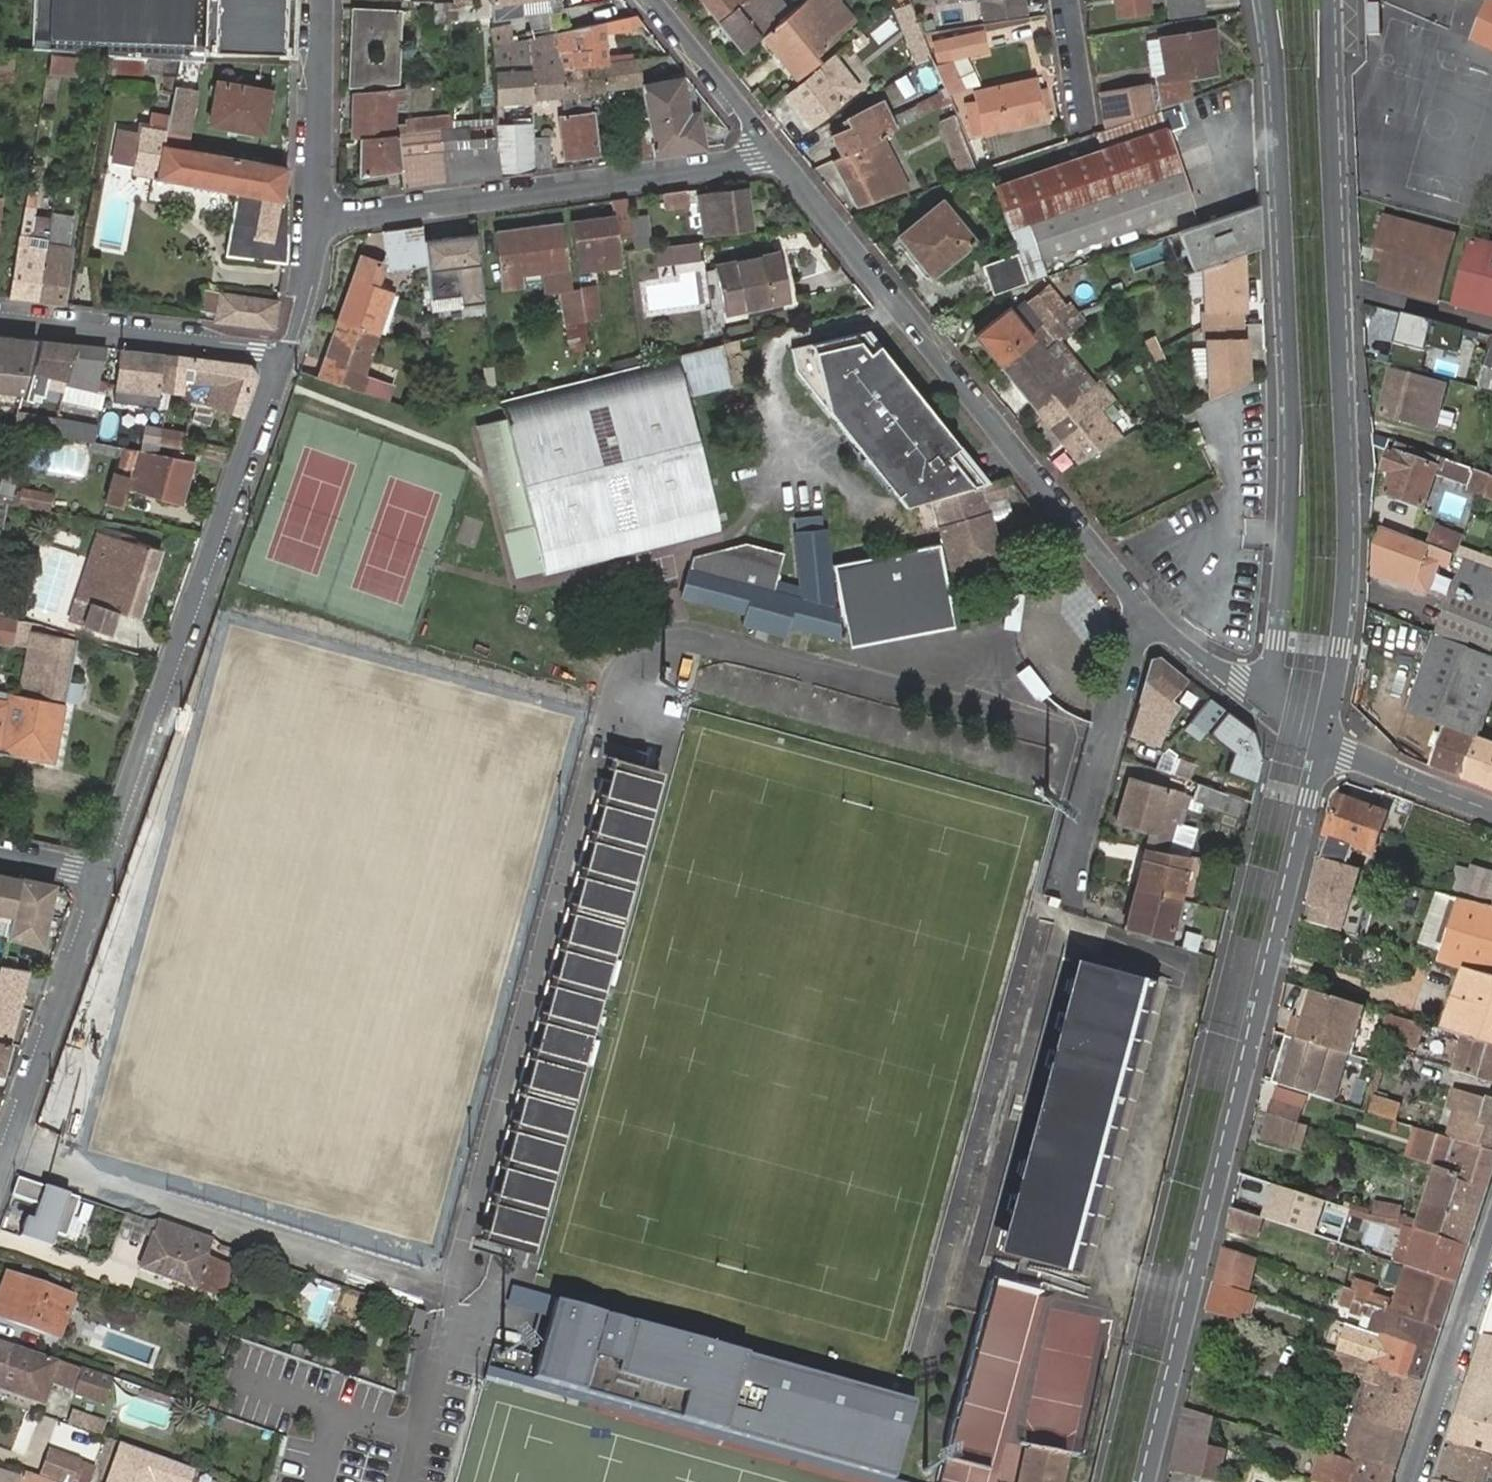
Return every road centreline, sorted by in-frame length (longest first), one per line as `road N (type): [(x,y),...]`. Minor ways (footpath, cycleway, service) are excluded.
road 1 (residential): [(1148,1481),(1321,749)]
road 2 (residential): [(1321,749),(1345,574),(1328,0)]
road 3 (residential): [(1262,690),(1201,657),(1141,610),(770,145)]
road 4 (residential): [(1266,0),(1288,280),(1291,498),(1278,641),(1262,690)]
road 5 (residential): [(282,367),(103,878)]
road 6 (residential): [(318,218),(752,159),(770,145)]
road 7 (residential): [(103,878),(0,1166)]
road 8 (residential): [(0,316),(256,351),(282,367)]
road 9 (residential): [(1491,1244),(1415,1481)]
road 10 (residential): [(323,0),(318,218)]
road 11 (residential): [(770,145),(654,0)]
road 12 (residential): [(1491,810),(1321,749)]
road 13 (residential): [(318,218),(306,316),(282,367)]
road 14 (residential): [(1068,0),(1086,119)]

